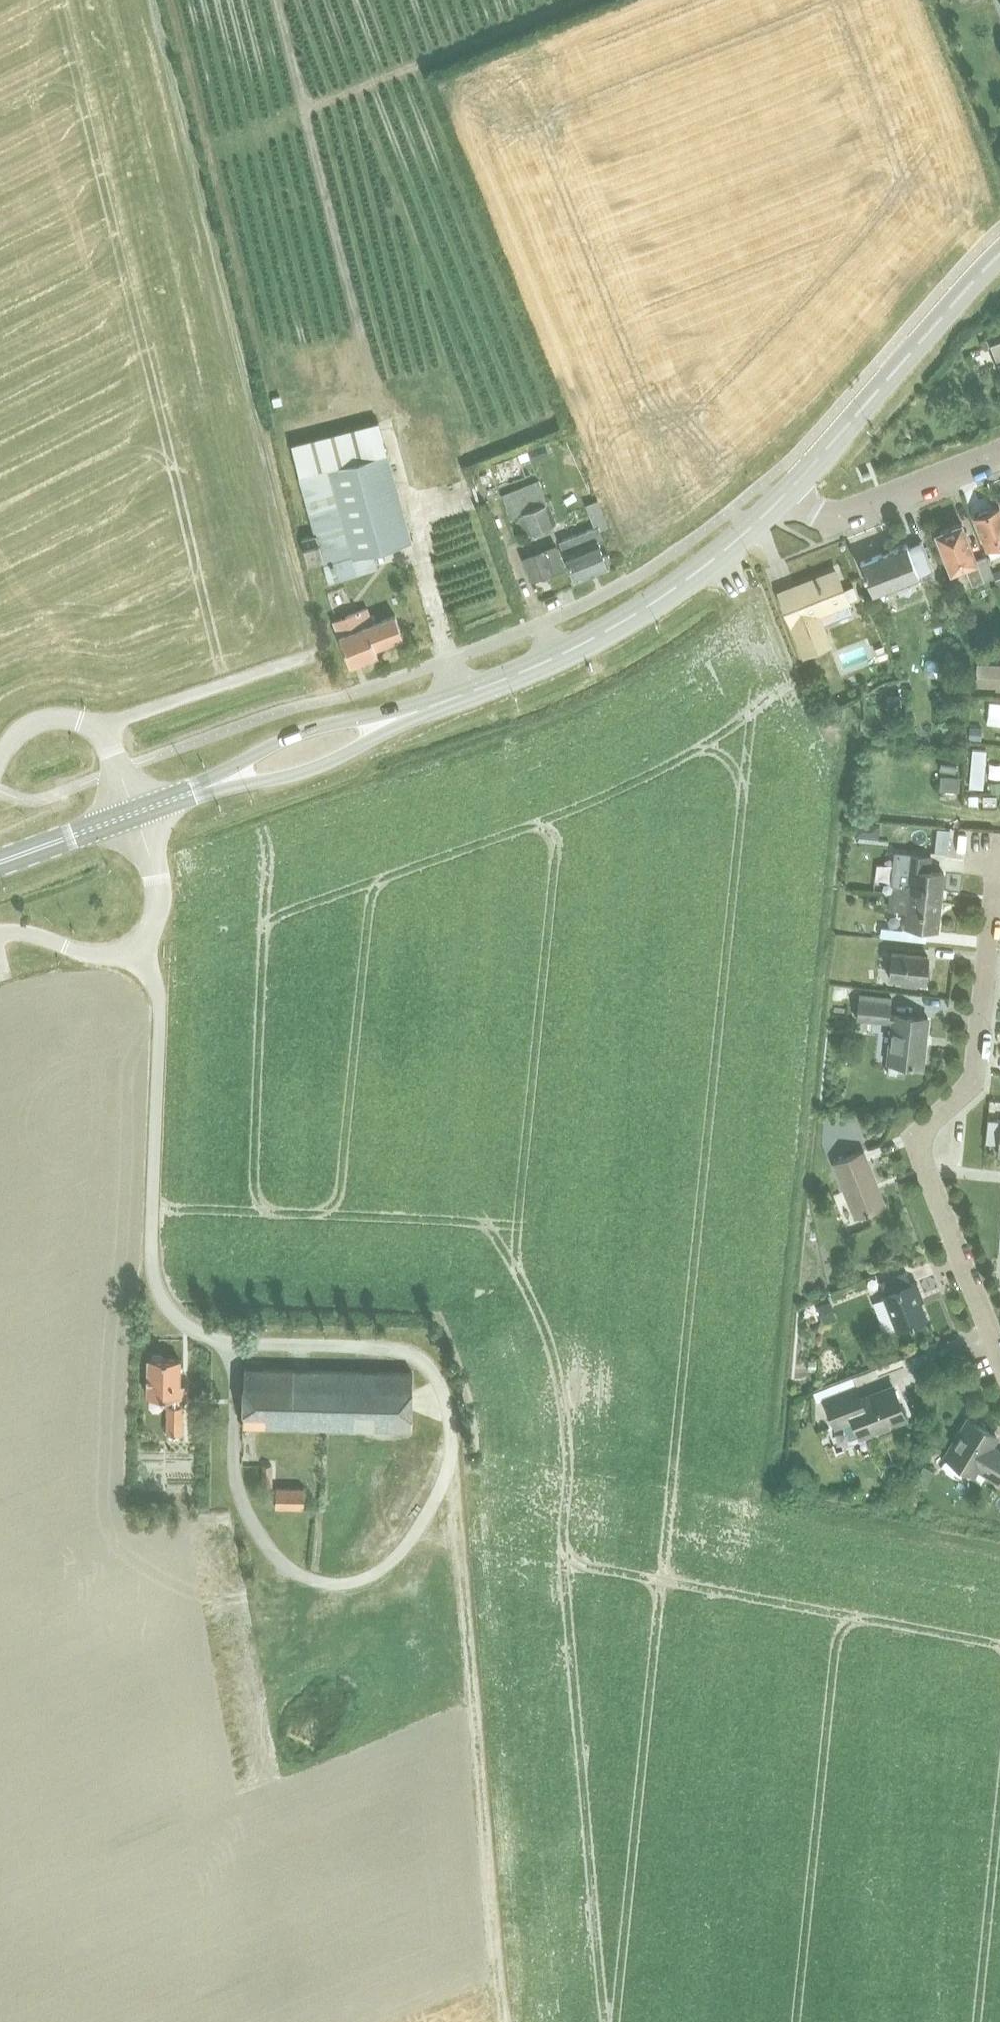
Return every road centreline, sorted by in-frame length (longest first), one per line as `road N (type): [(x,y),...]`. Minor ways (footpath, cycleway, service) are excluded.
road 1 (secondary): [(420,710),(597,636),(731,545),(780,498)]
road 2 (residential): [(934,1183),(924,1134),(975,1078),(998,850)]
road 3 (secondary): [(780,498),(999,255)]
road 4 (unclassified): [(0,932),(37,934),(105,956),(142,943),(159,898),(135,812)]
road 5 (residential): [(780,498),(824,516),(999,453)]
road 6 (secondary): [(219,781),(247,785),(316,768),(420,710)]
road 7 (secondary): [(420,710),(302,732),(219,781)]
road 8 (unclassified): [(135,812),(109,740),(95,723),(69,715),(28,721),(0,757)]
road 9 (residential): [(999,1352),(934,1183)]
road 10 (secondary): [(0,862),(135,812)]

